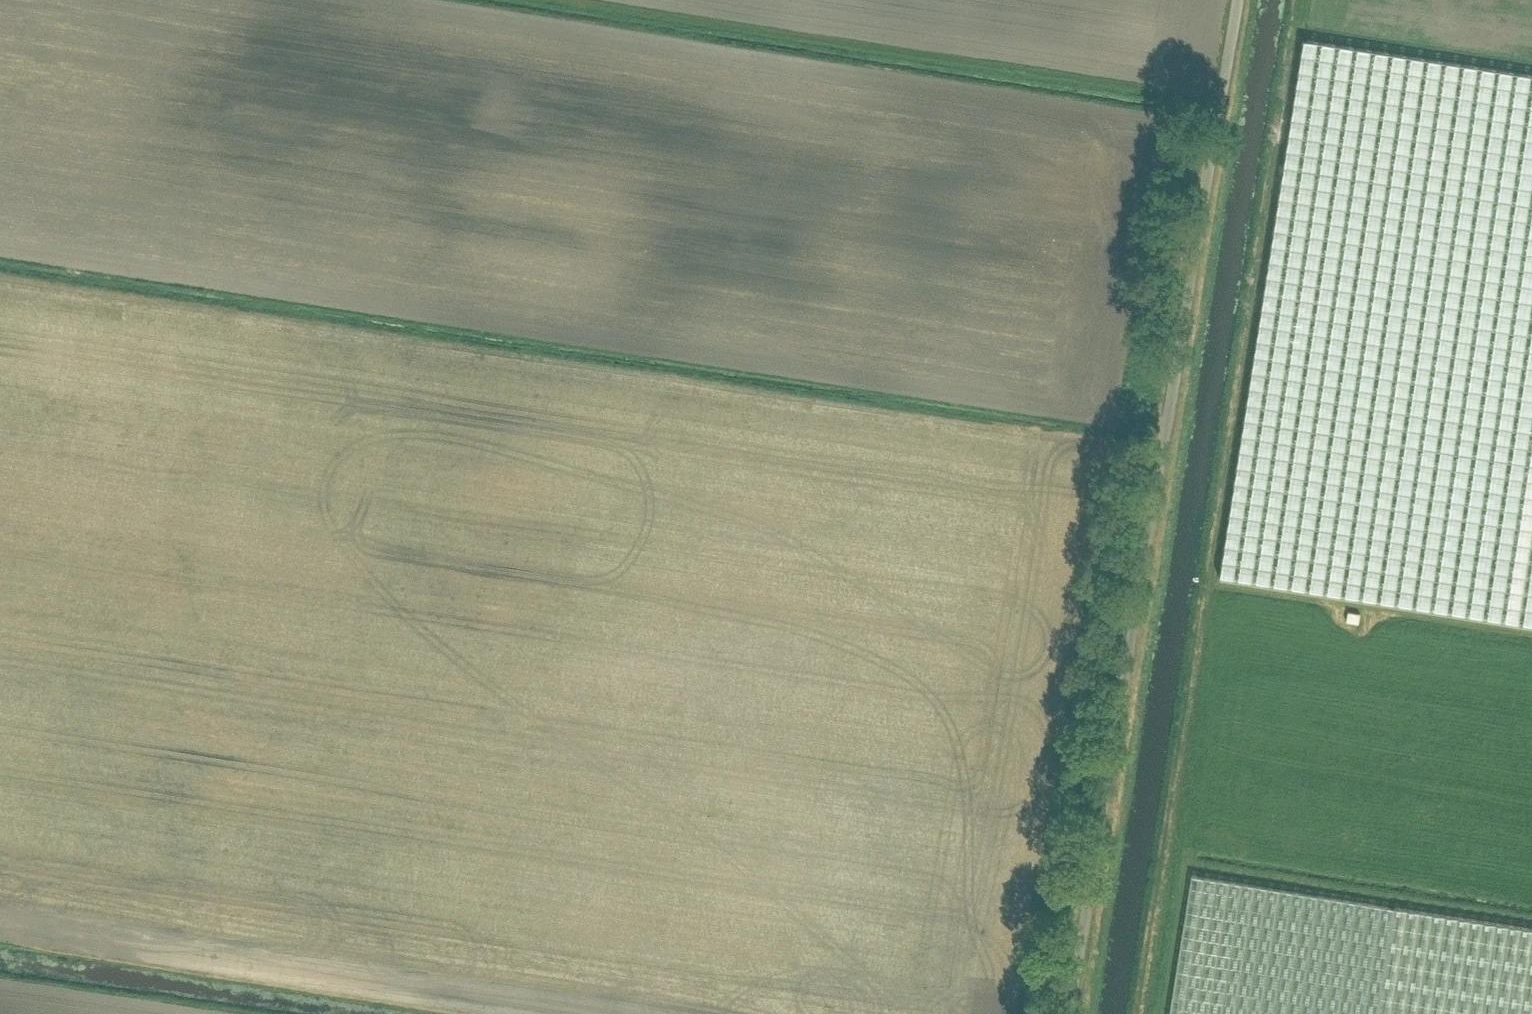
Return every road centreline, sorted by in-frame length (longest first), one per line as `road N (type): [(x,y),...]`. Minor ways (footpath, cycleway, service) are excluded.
road 1 (unclassified): [(1068,1013),(1237,0)]

